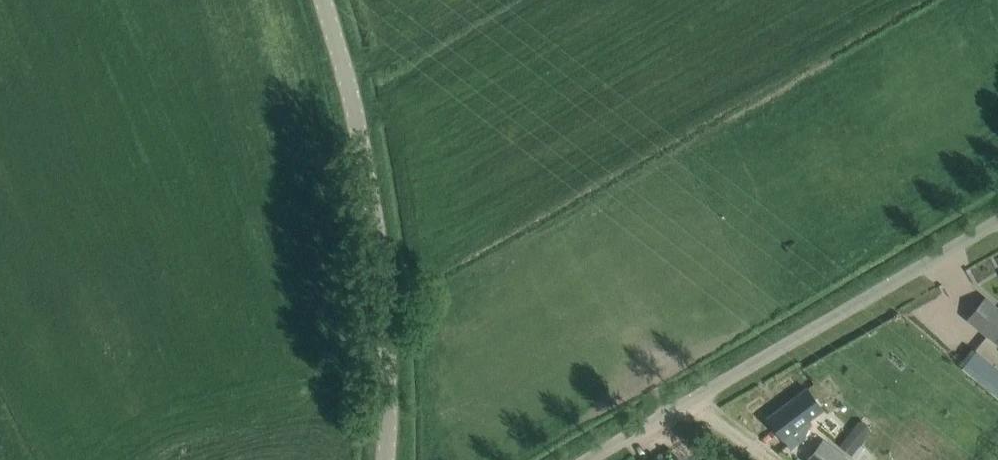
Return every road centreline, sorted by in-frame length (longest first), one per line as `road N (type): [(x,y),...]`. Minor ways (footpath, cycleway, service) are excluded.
road 1 (unclassified): [(587,459),(997,221)]
road 2 (unclassified): [(323,0),(369,188),(386,345),(385,459)]

